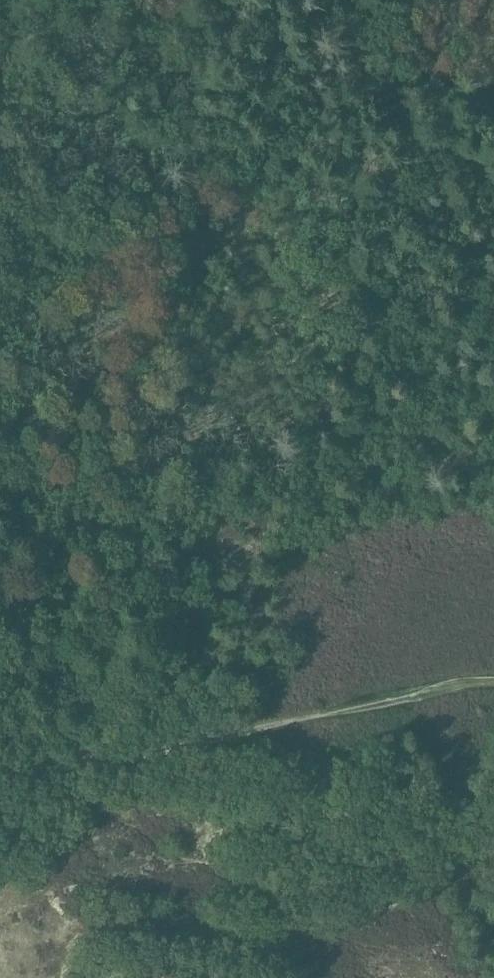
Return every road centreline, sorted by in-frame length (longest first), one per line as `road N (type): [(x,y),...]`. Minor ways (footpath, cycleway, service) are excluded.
road 1 (track): [(0,757),(139,752),(458,690),(493,690)]

